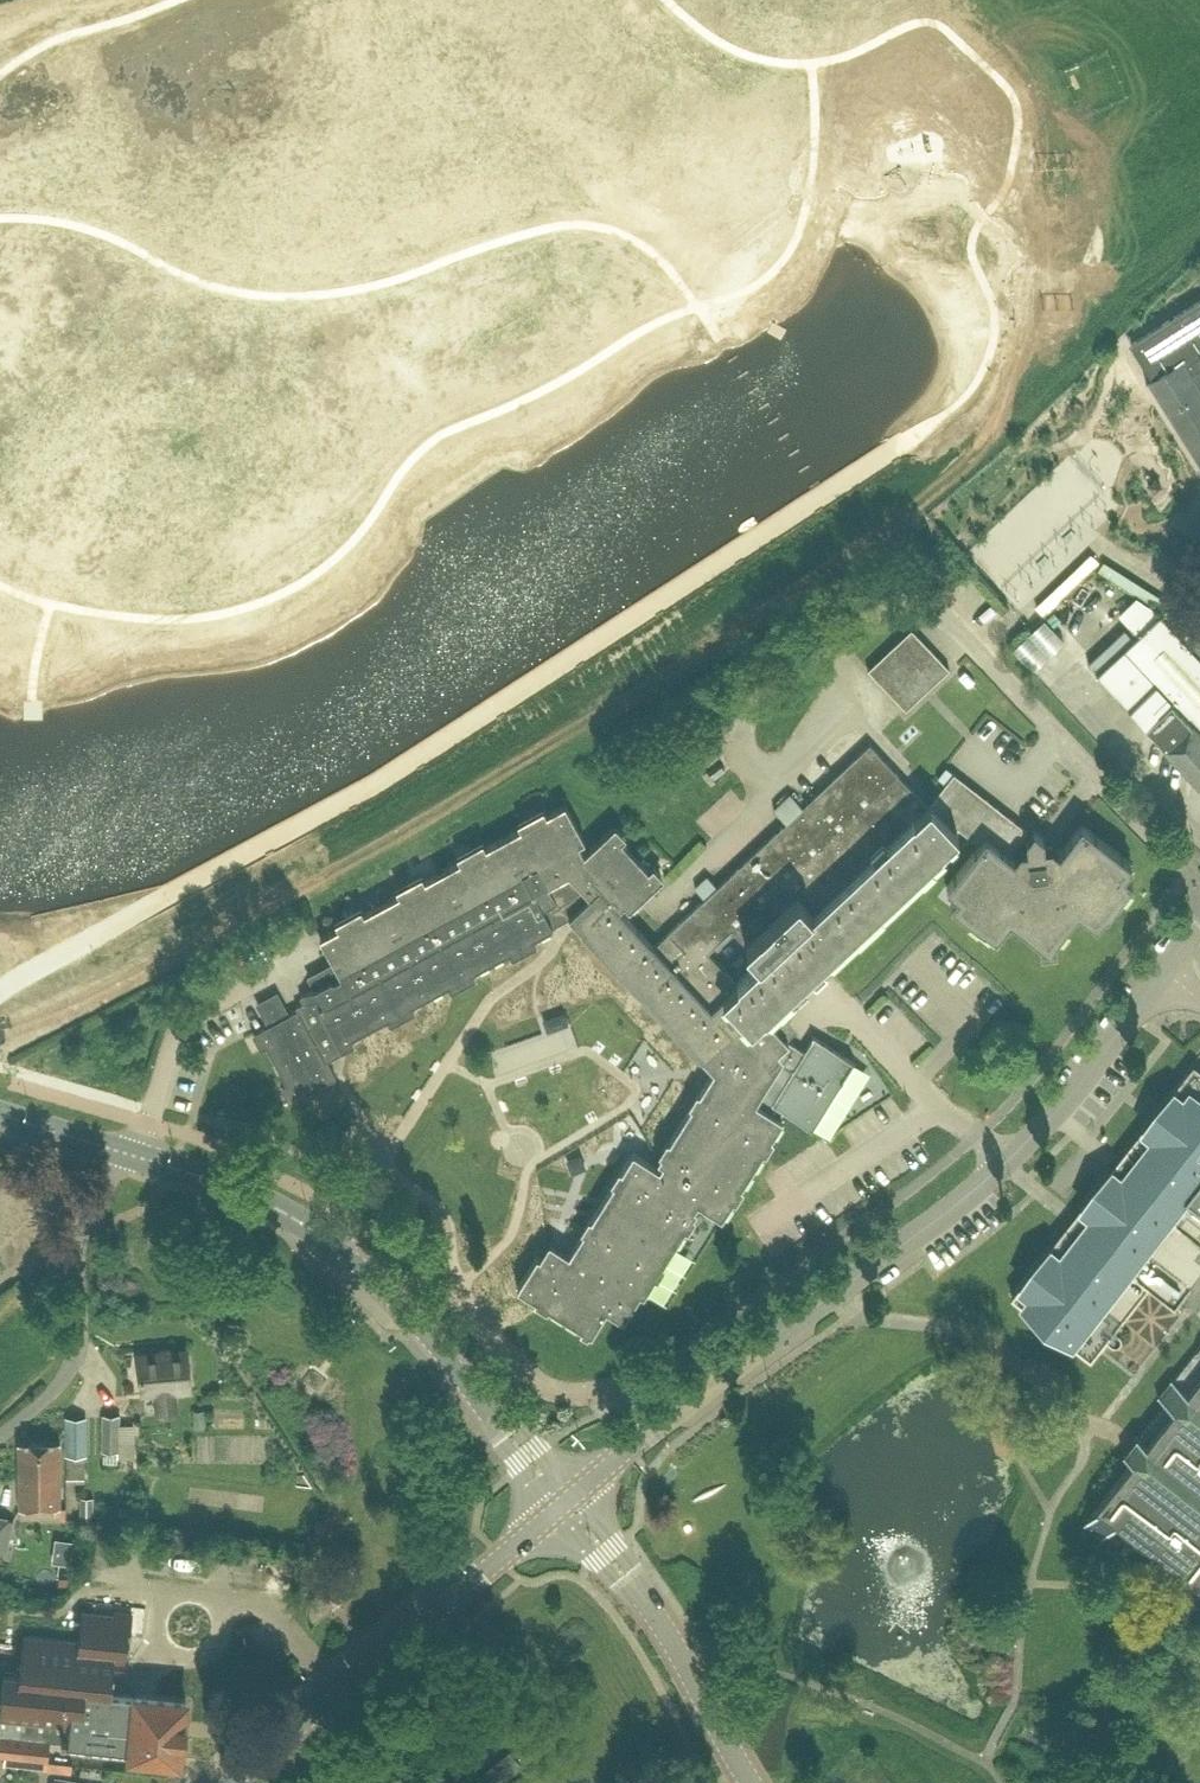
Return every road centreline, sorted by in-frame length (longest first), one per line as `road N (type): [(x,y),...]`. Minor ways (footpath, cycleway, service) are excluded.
road 1 (residential): [(564,1502),(949,1209),(1066,1099),(1163,967)]
road 2 (secondary): [(564,1502),(396,1295),(345,1253),(264,1202),(127,1153)]
road 3 (secondary): [(234,1782),(564,1502)]
road 4 (tertiary): [(749,1782),(681,1664),(564,1502)]
road 5 (unclassified): [(0,1435),(79,1356),(84,1220),(127,1153)]
road 6 (secondary): [(0,1114),(127,1153)]

